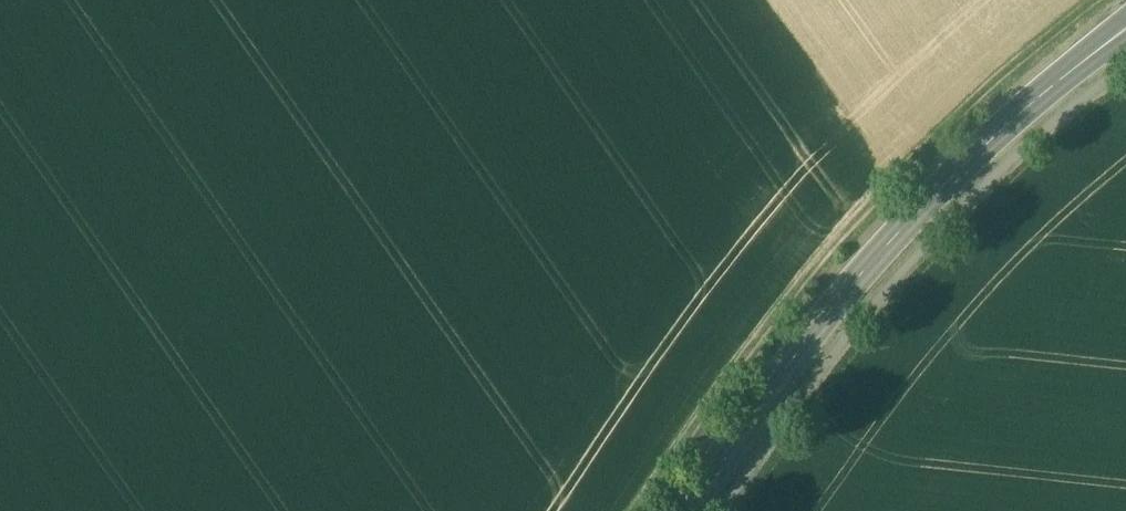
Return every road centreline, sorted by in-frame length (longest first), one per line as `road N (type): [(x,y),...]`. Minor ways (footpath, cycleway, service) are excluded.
road 1 (track): [(632,510),(790,285),(933,133),(1080,0)]
road 2 (tertiary): [(1125,23),(951,170),(848,279),(678,510)]

